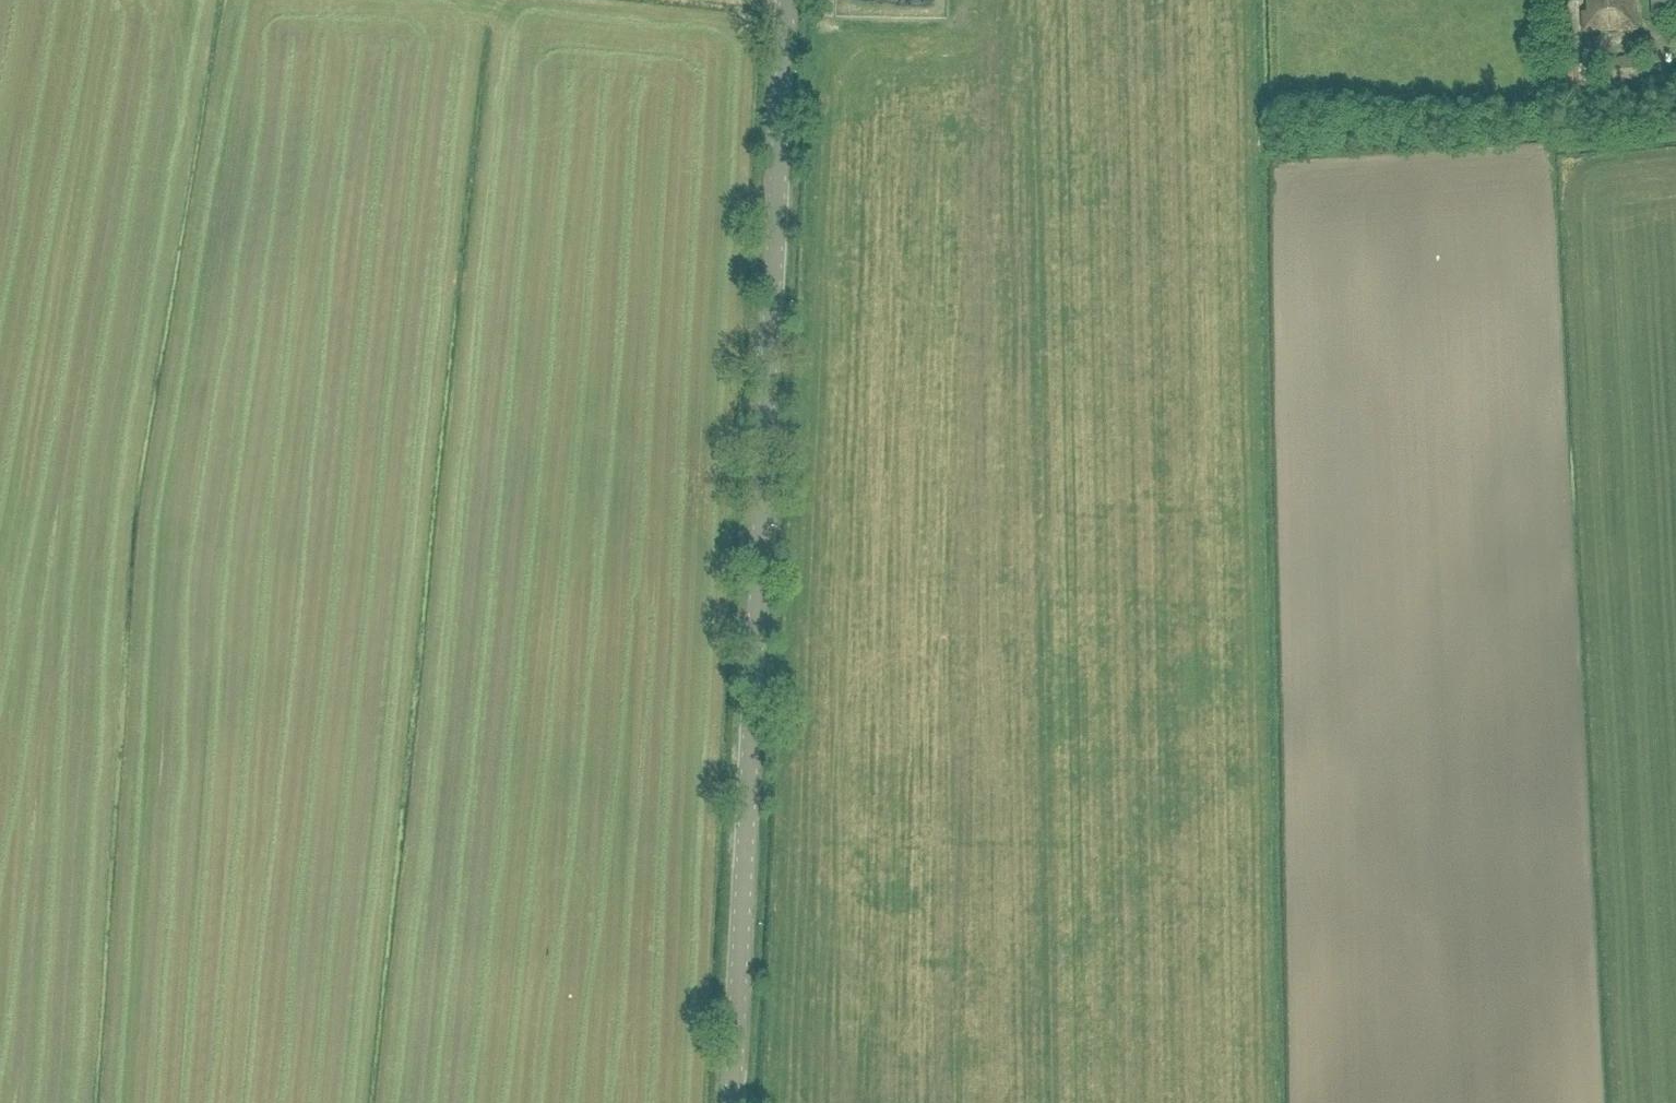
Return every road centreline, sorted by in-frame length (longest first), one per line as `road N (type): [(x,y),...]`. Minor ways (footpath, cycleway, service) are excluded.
road 1 (tertiary): [(731,1102),(787,0)]
road 2 (track): [(129,0),(108,138)]

